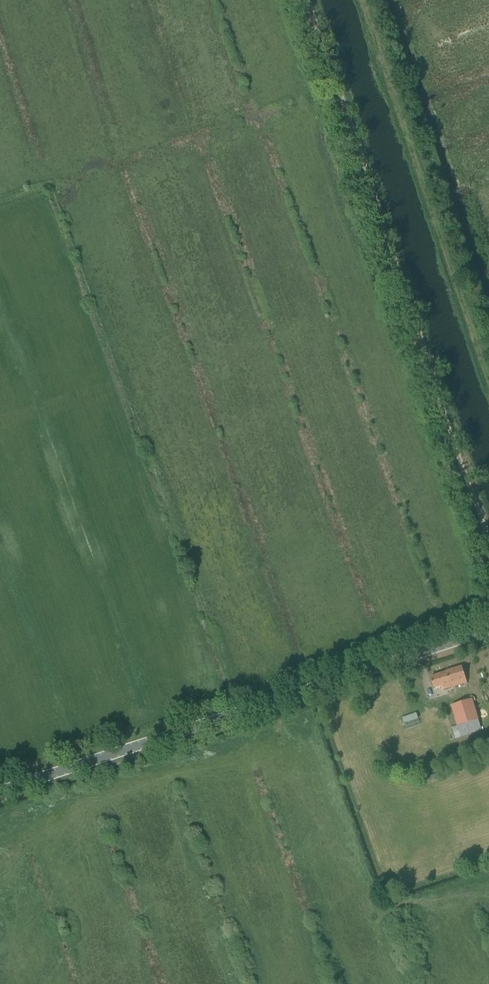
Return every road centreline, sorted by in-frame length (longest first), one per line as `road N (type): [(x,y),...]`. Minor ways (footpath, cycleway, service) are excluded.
road 1 (track): [(488,543),(306,0)]
road 2 (tertiary): [(0,791),(488,630)]
road 3 (track): [(361,0),(488,381)]

